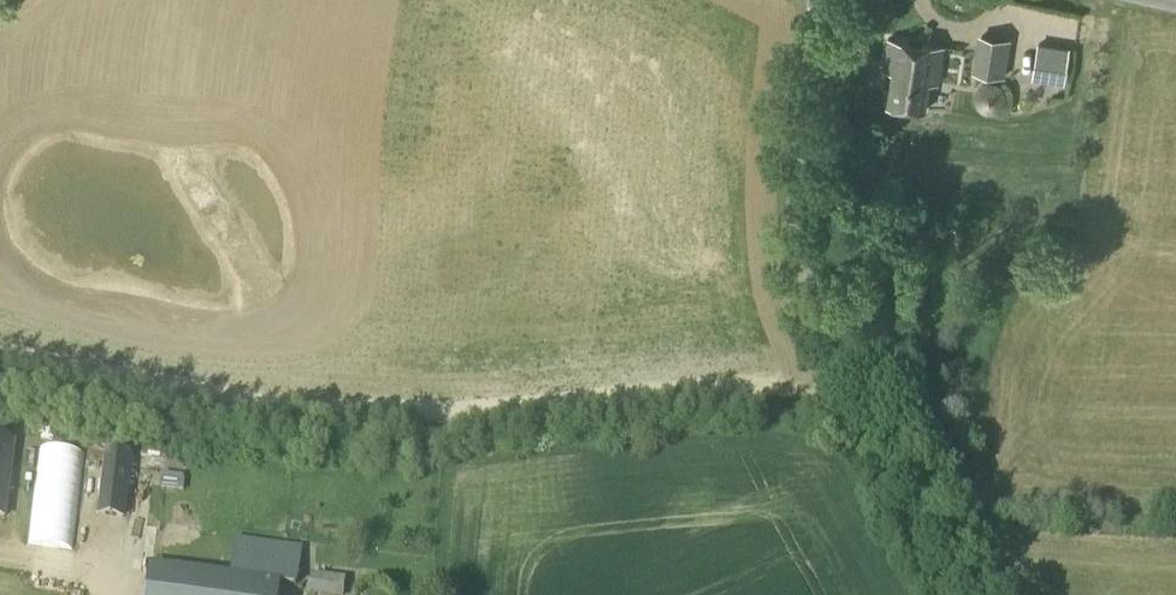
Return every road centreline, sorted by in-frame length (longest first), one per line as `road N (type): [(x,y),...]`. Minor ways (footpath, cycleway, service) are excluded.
road 1 (unclassified): [(961,594),(825,329),(811,286),(798,215),(812,0)]

